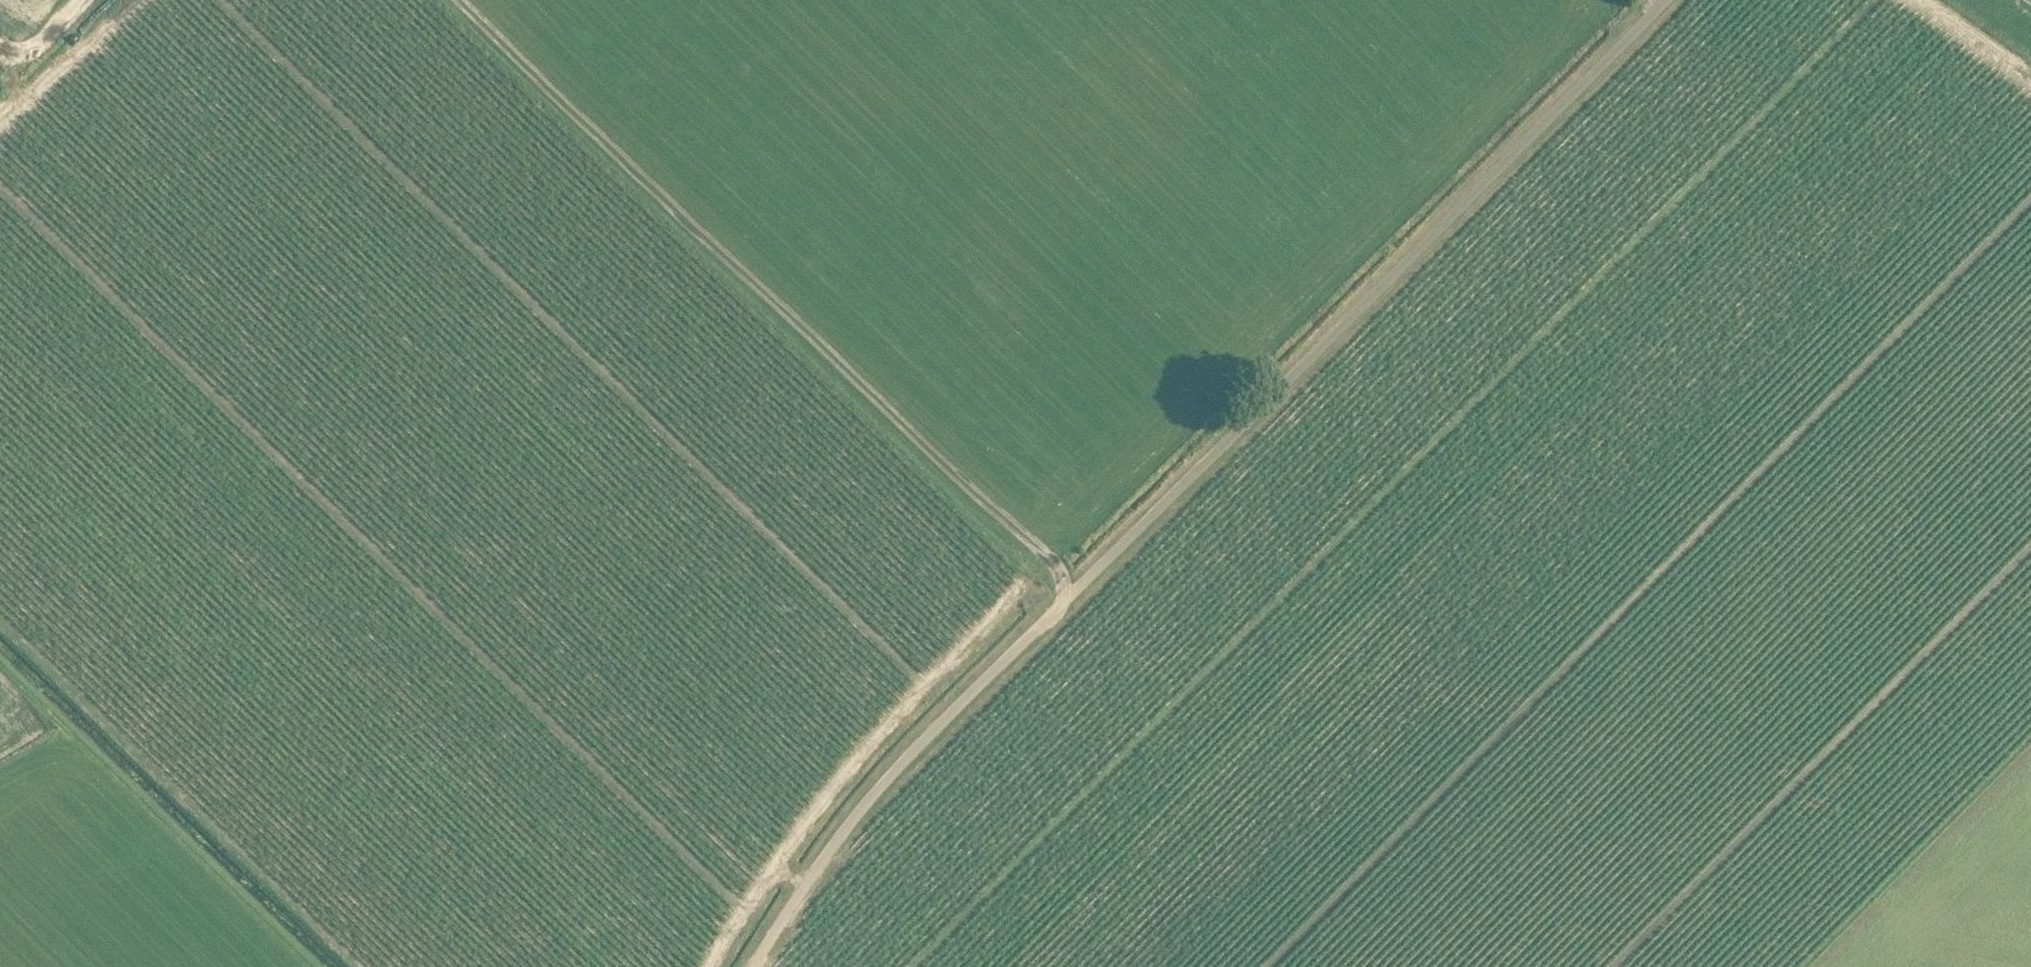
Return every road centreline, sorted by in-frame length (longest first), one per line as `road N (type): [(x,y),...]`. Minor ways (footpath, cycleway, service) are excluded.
road 1 (unclassified): [(754,966),(830,851),(1675,0)]
road 2 (track): [(461,0),(1084,596)]

